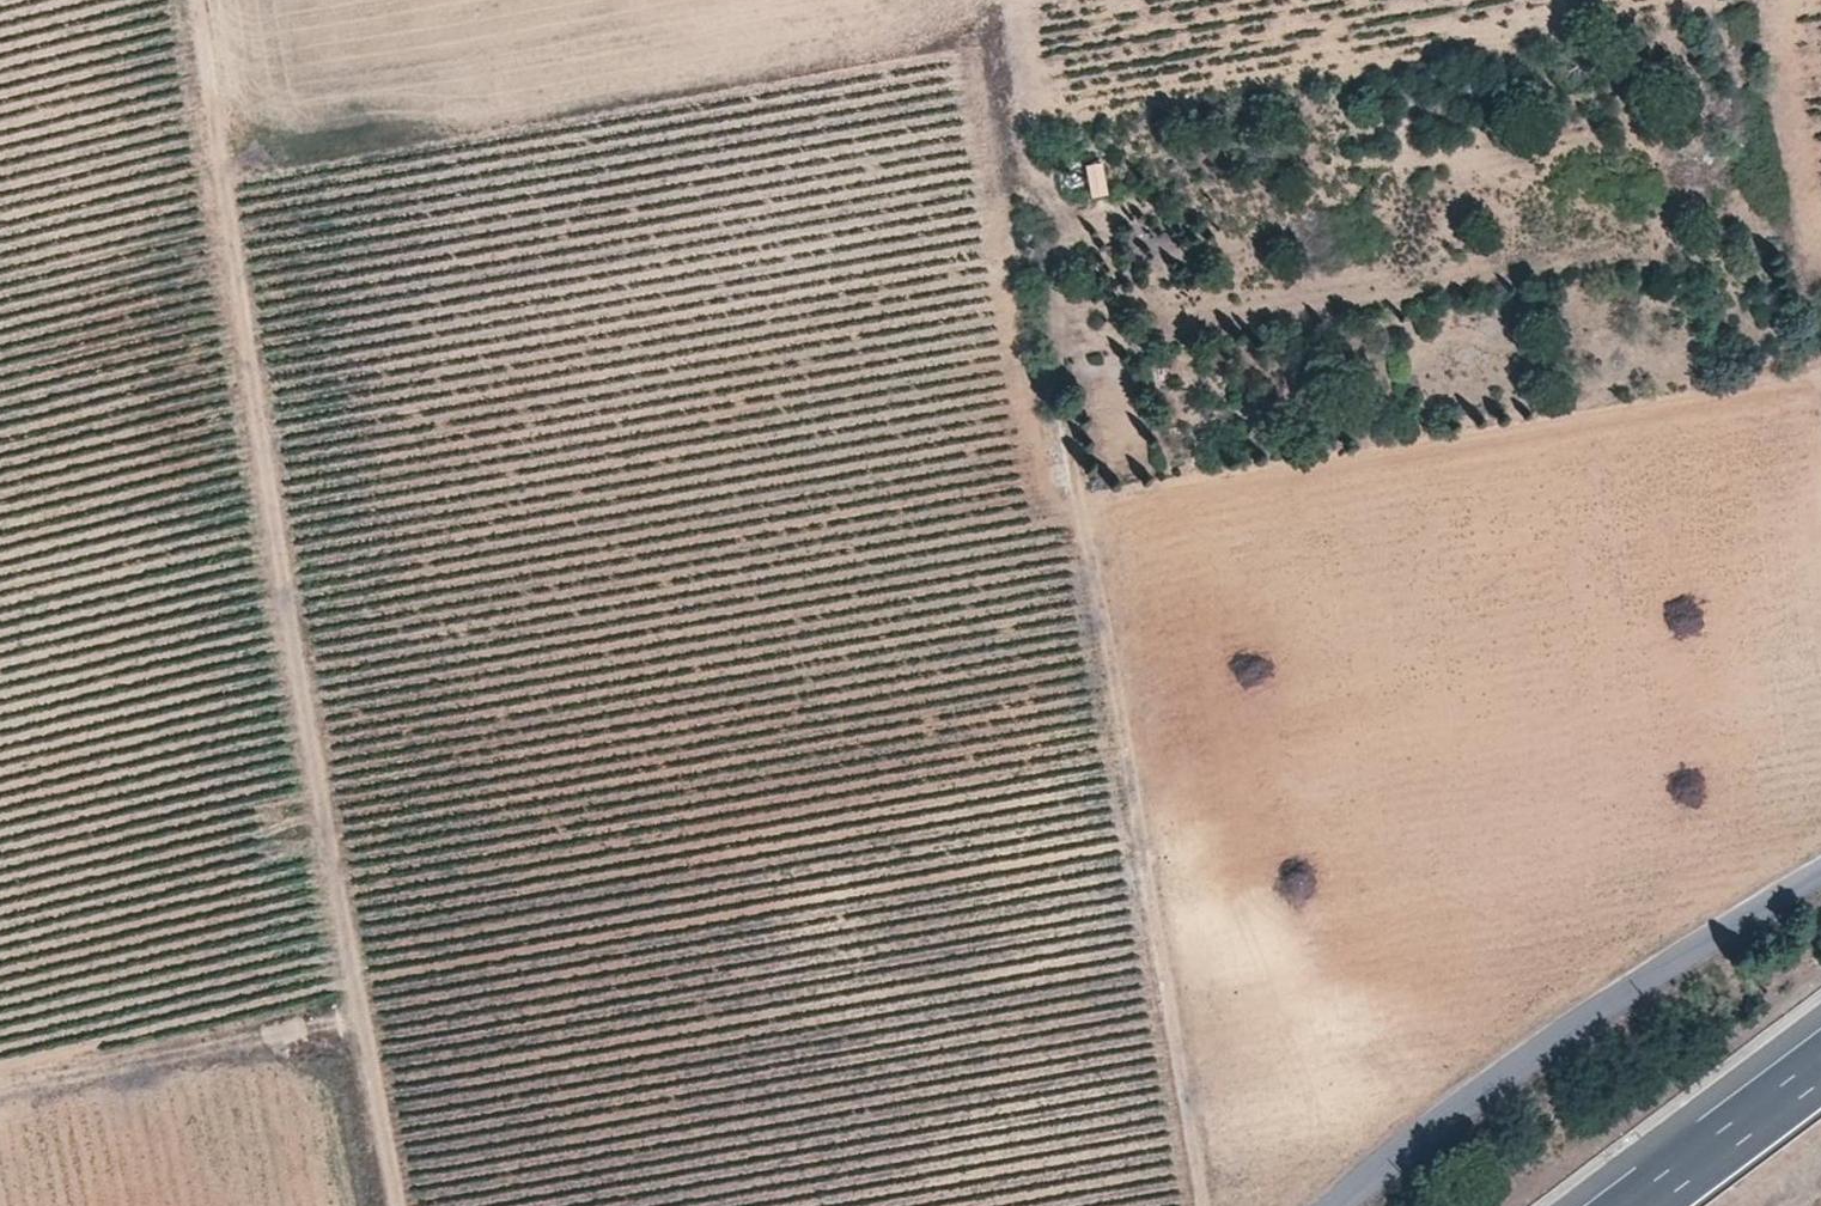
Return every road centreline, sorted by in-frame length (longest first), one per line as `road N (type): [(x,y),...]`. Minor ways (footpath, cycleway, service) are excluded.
road 1 (track): [(391,1205),(191,0)]
road 2 (unclassified): [(1820,867),(1465,1104),(1346,1205)]
road 3 (motorway): [(1820,1069),(1638,1205)]

